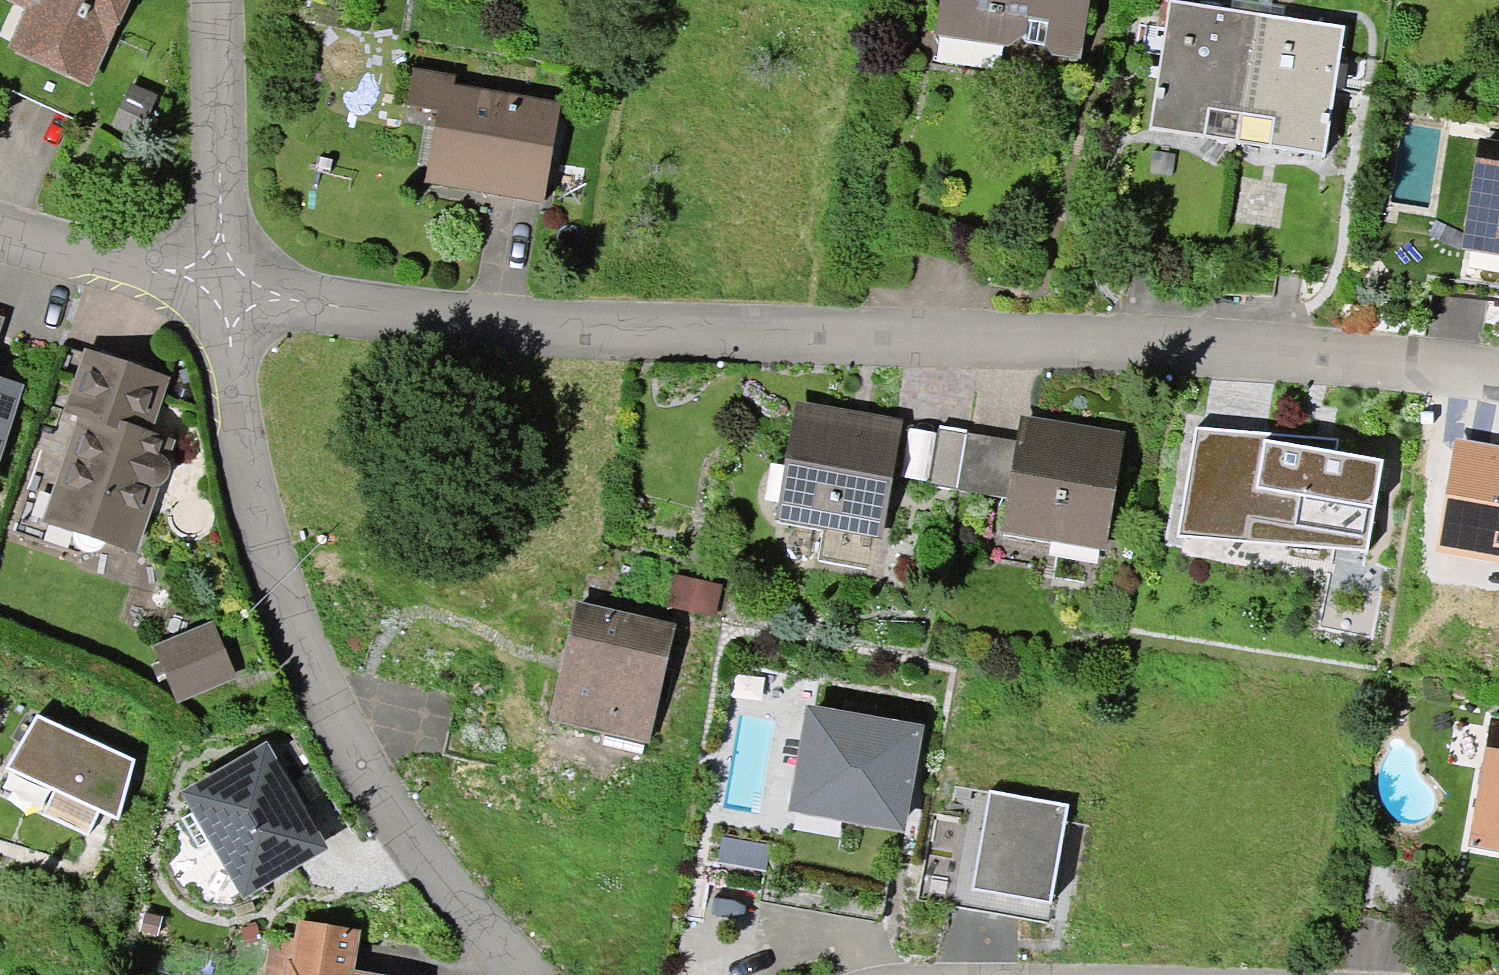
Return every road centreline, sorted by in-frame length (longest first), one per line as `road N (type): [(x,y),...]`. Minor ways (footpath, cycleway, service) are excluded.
road 1 (residential): [(222,294),(372,323),(682,340),(1181,351),(1498,377)]
road 2 (residential): [(222,294),(232,453),(285,630),(373,803),(525,974)]
road 3 (residential): [(216,0),(222,294)]
road 4 (residential): [(0,243),(222,294)]

